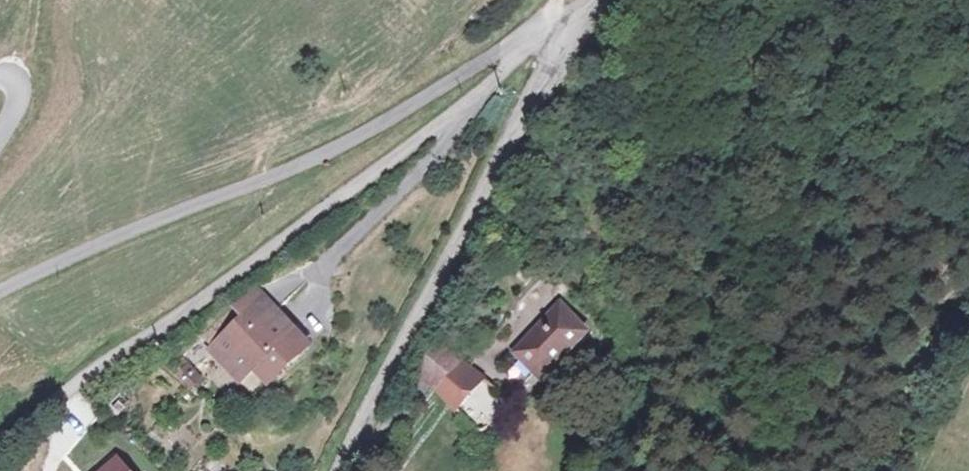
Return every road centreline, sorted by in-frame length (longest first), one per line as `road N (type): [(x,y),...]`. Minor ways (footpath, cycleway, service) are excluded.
road 1 (residential): [(0,453),(143,337),(469,110),(553,21),(579,18)]
road 2 (residential): [(579,18),(335,470)]
road 3 (track): [(968,295),(927,323),(868,470)]

